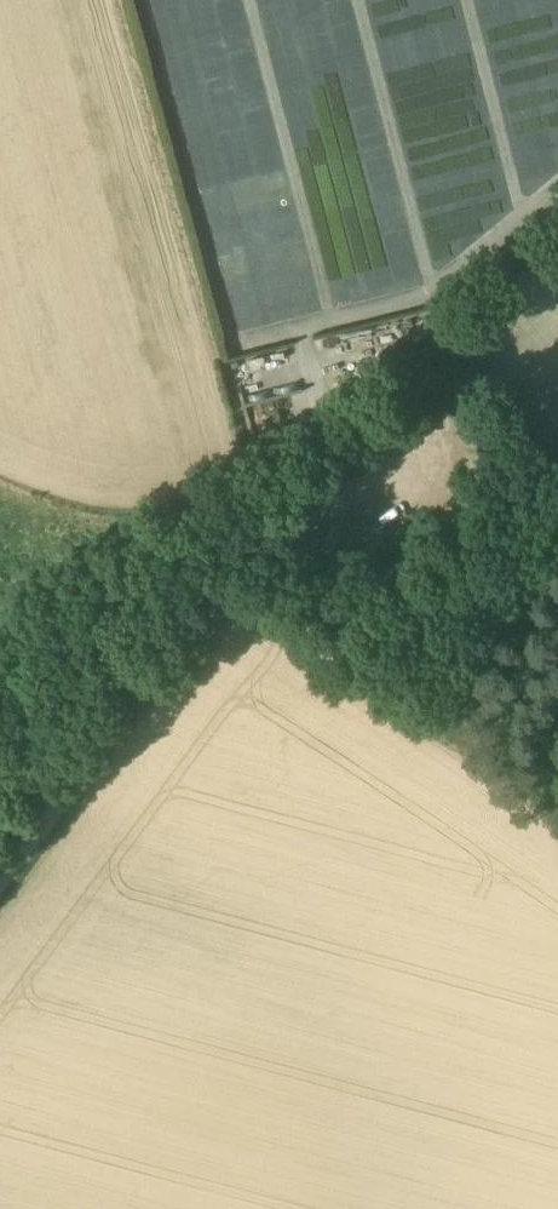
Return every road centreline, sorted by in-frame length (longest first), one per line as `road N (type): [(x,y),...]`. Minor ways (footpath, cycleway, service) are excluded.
road 1 (track): [(60,800),(194,625),(222,608),(253,607),(435,731),(557,531)]

